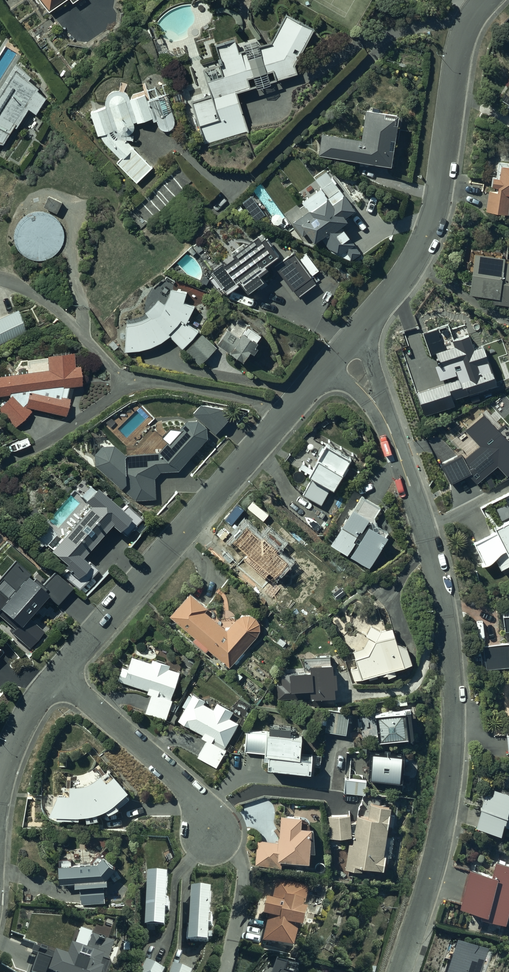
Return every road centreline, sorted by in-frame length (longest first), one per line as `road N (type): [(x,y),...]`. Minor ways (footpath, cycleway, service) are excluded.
road 1 (residential): [(341,353),(364,381),(410,485),(449,660),(453,715),(441,825),(398,971)]
road 2 (residential): [(486,0),(463,35),(423,241),(341,353)]
road 3 (residential): [(294,409),(58,678)]
road 4 (residential): [(211,836),(195,795),(58,678)]
road 5 (residential): [(0,279),(47,304),(134,381)]
road 6 (residential): [(134,381),(294,409)]
road 7 (residential): [(0,463),(80,422),(134,381)]
road 8 (residential): [(224,971),(243,866),(211,836)]

